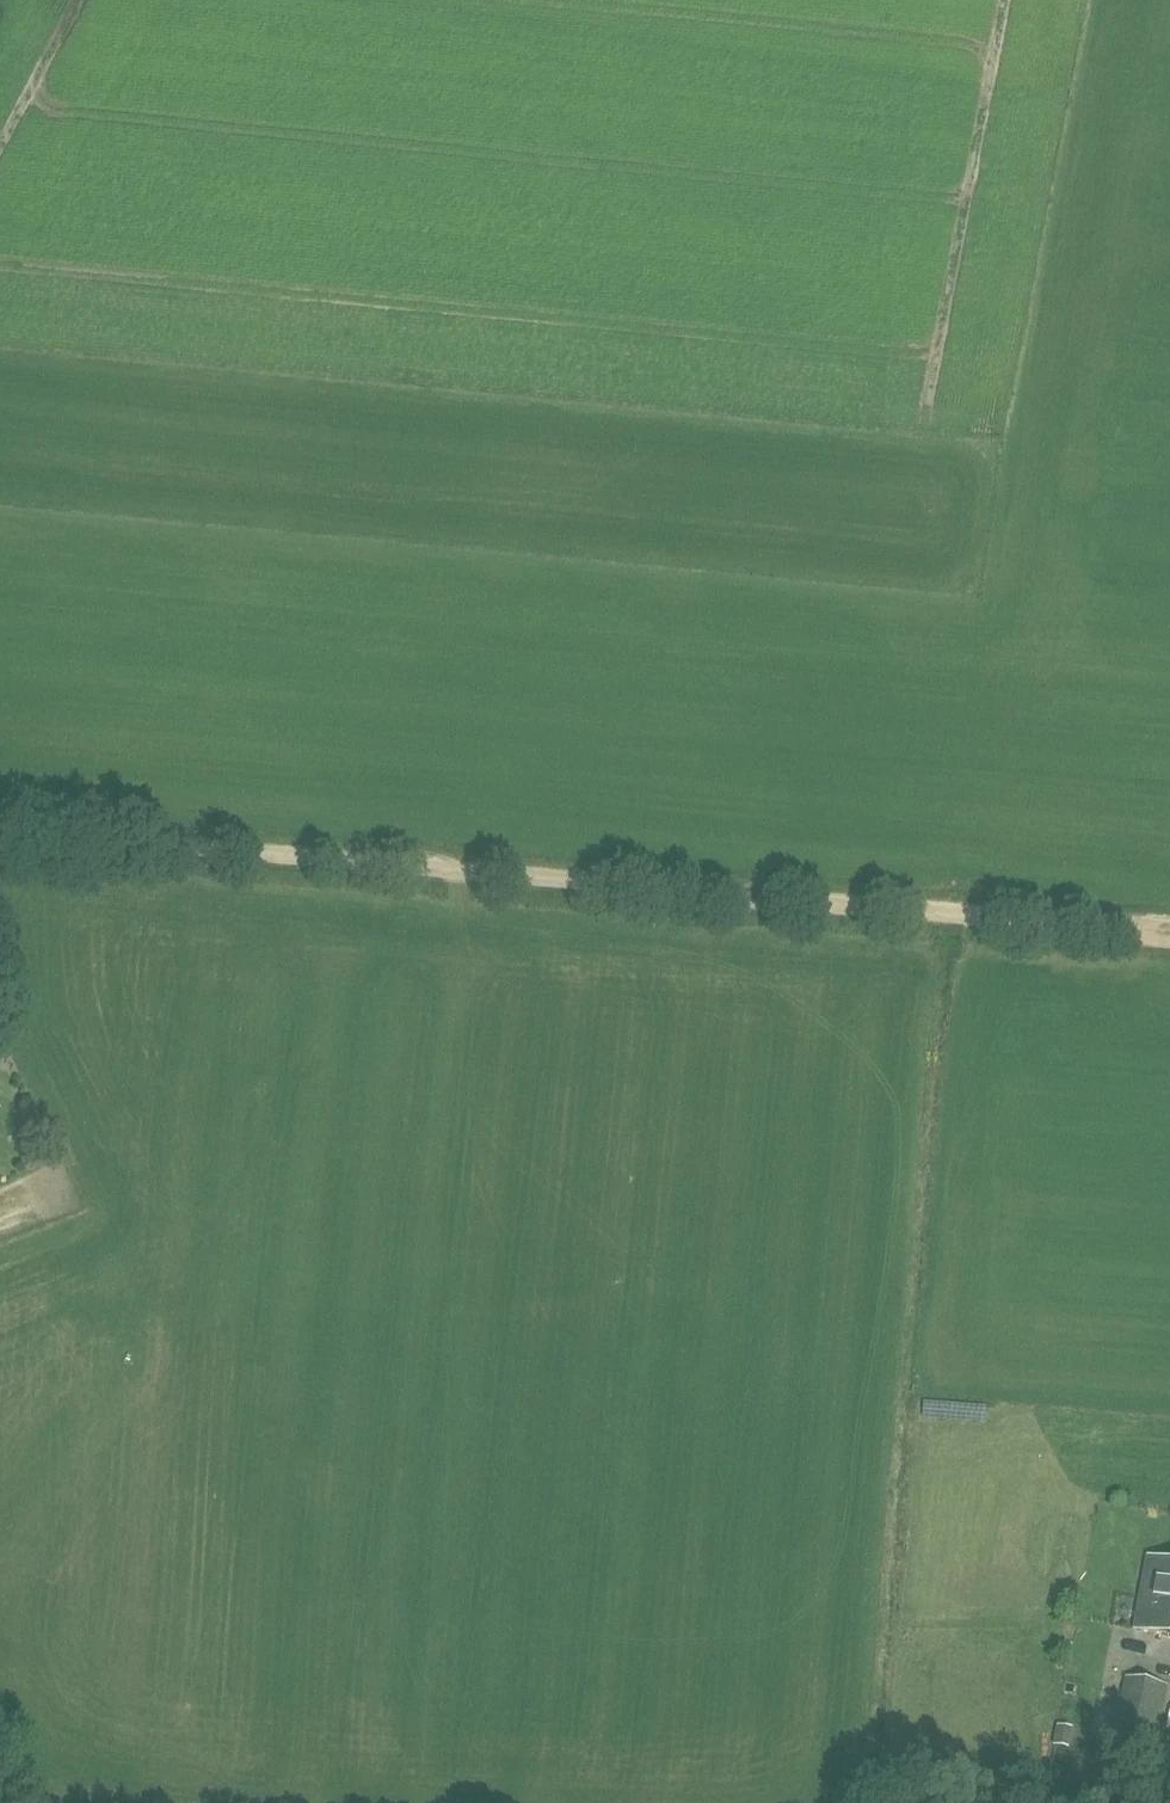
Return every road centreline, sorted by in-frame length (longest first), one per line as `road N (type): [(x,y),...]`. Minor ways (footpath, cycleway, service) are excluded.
road 1 (track): [(1169,940),(0,844)]

